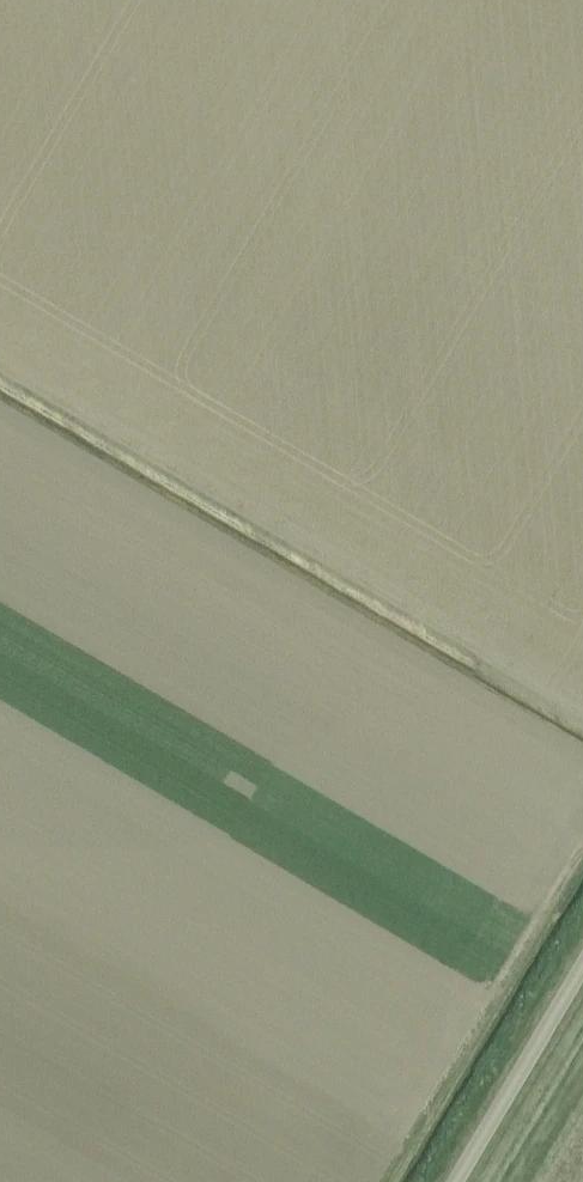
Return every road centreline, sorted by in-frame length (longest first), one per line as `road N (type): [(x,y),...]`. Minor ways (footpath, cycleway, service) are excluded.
road 1 (unclassified): [(438,1181),(582,942)]

